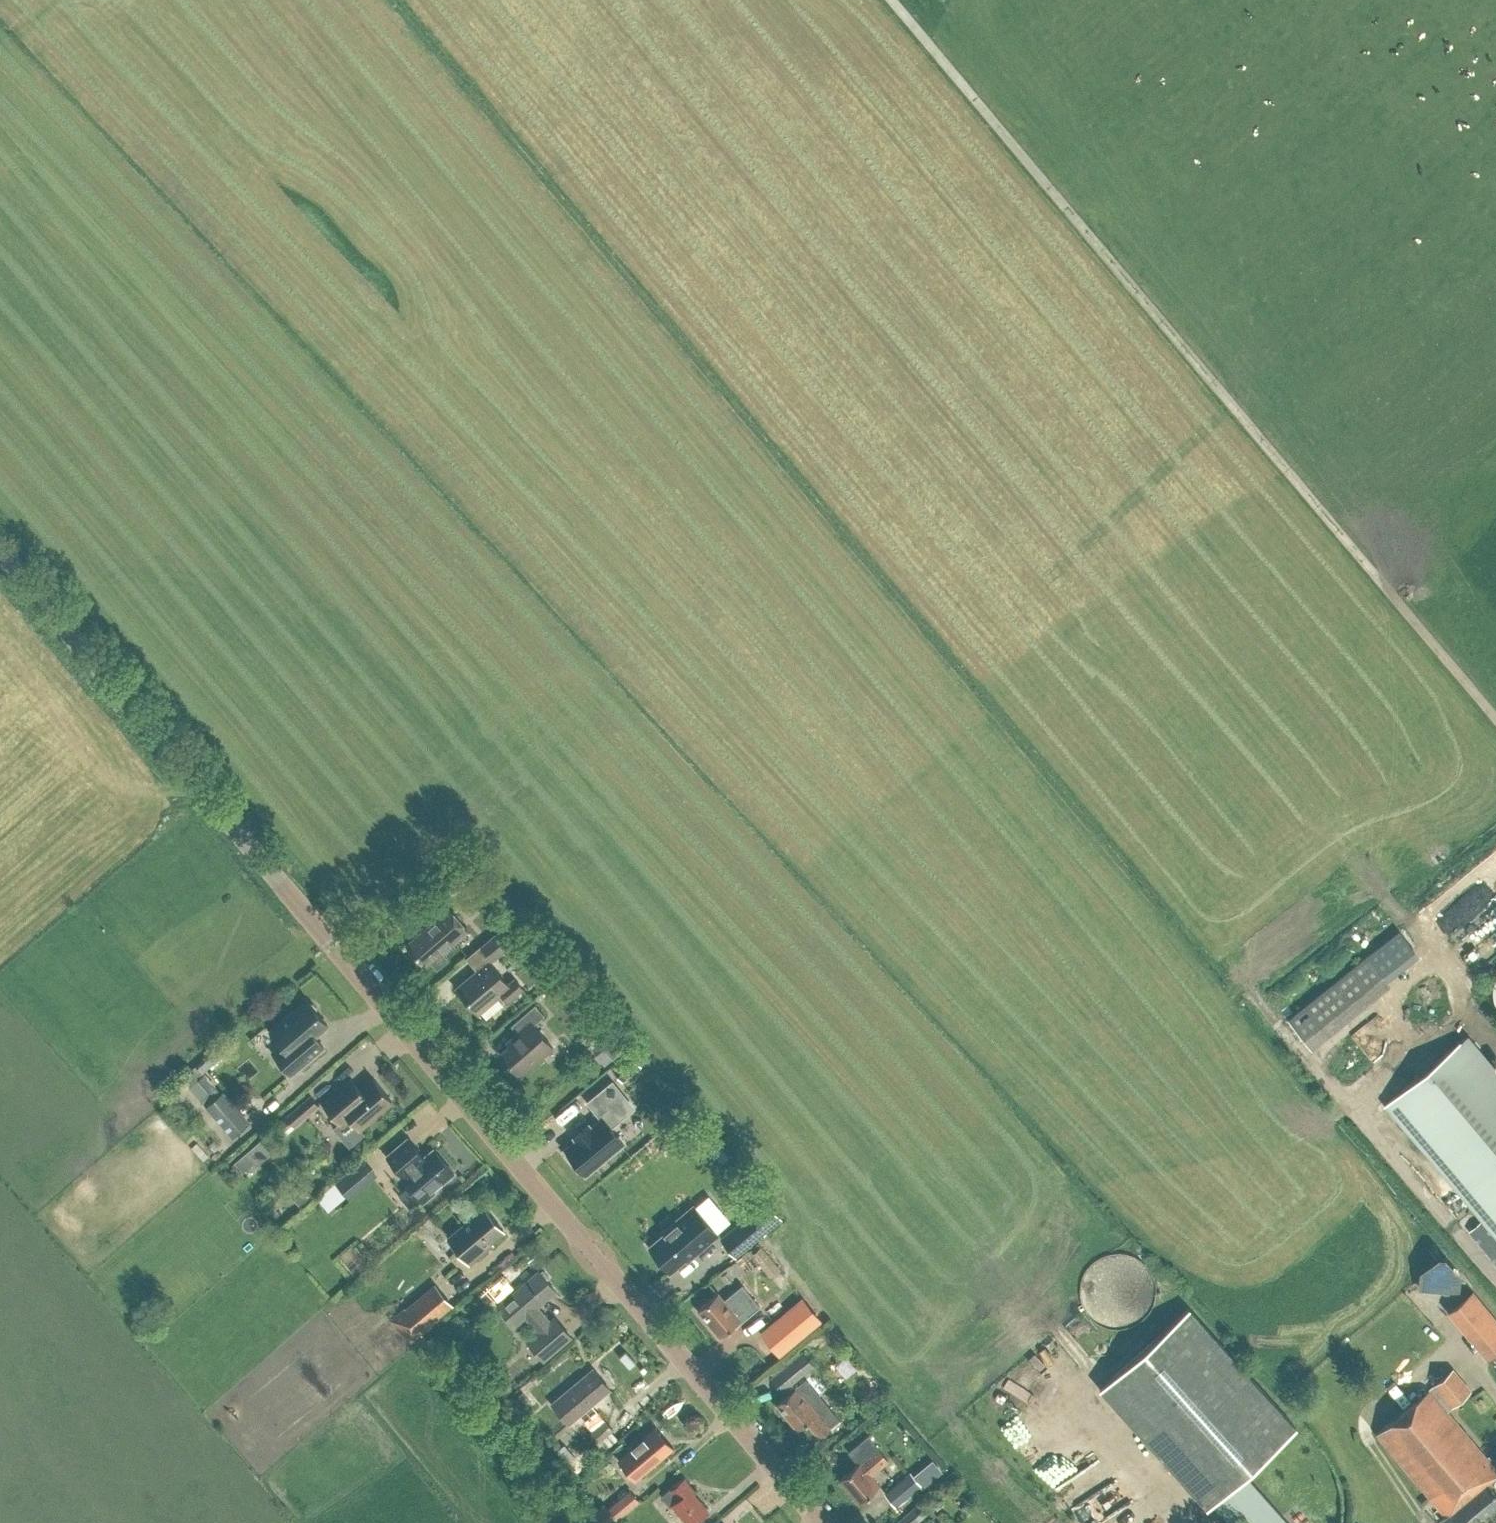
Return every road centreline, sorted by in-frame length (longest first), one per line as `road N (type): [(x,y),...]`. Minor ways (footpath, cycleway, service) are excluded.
road 1 (residential): [(822,1522),(330,941)]
road 2 (unclassified): [(330,941),(0,550)]

